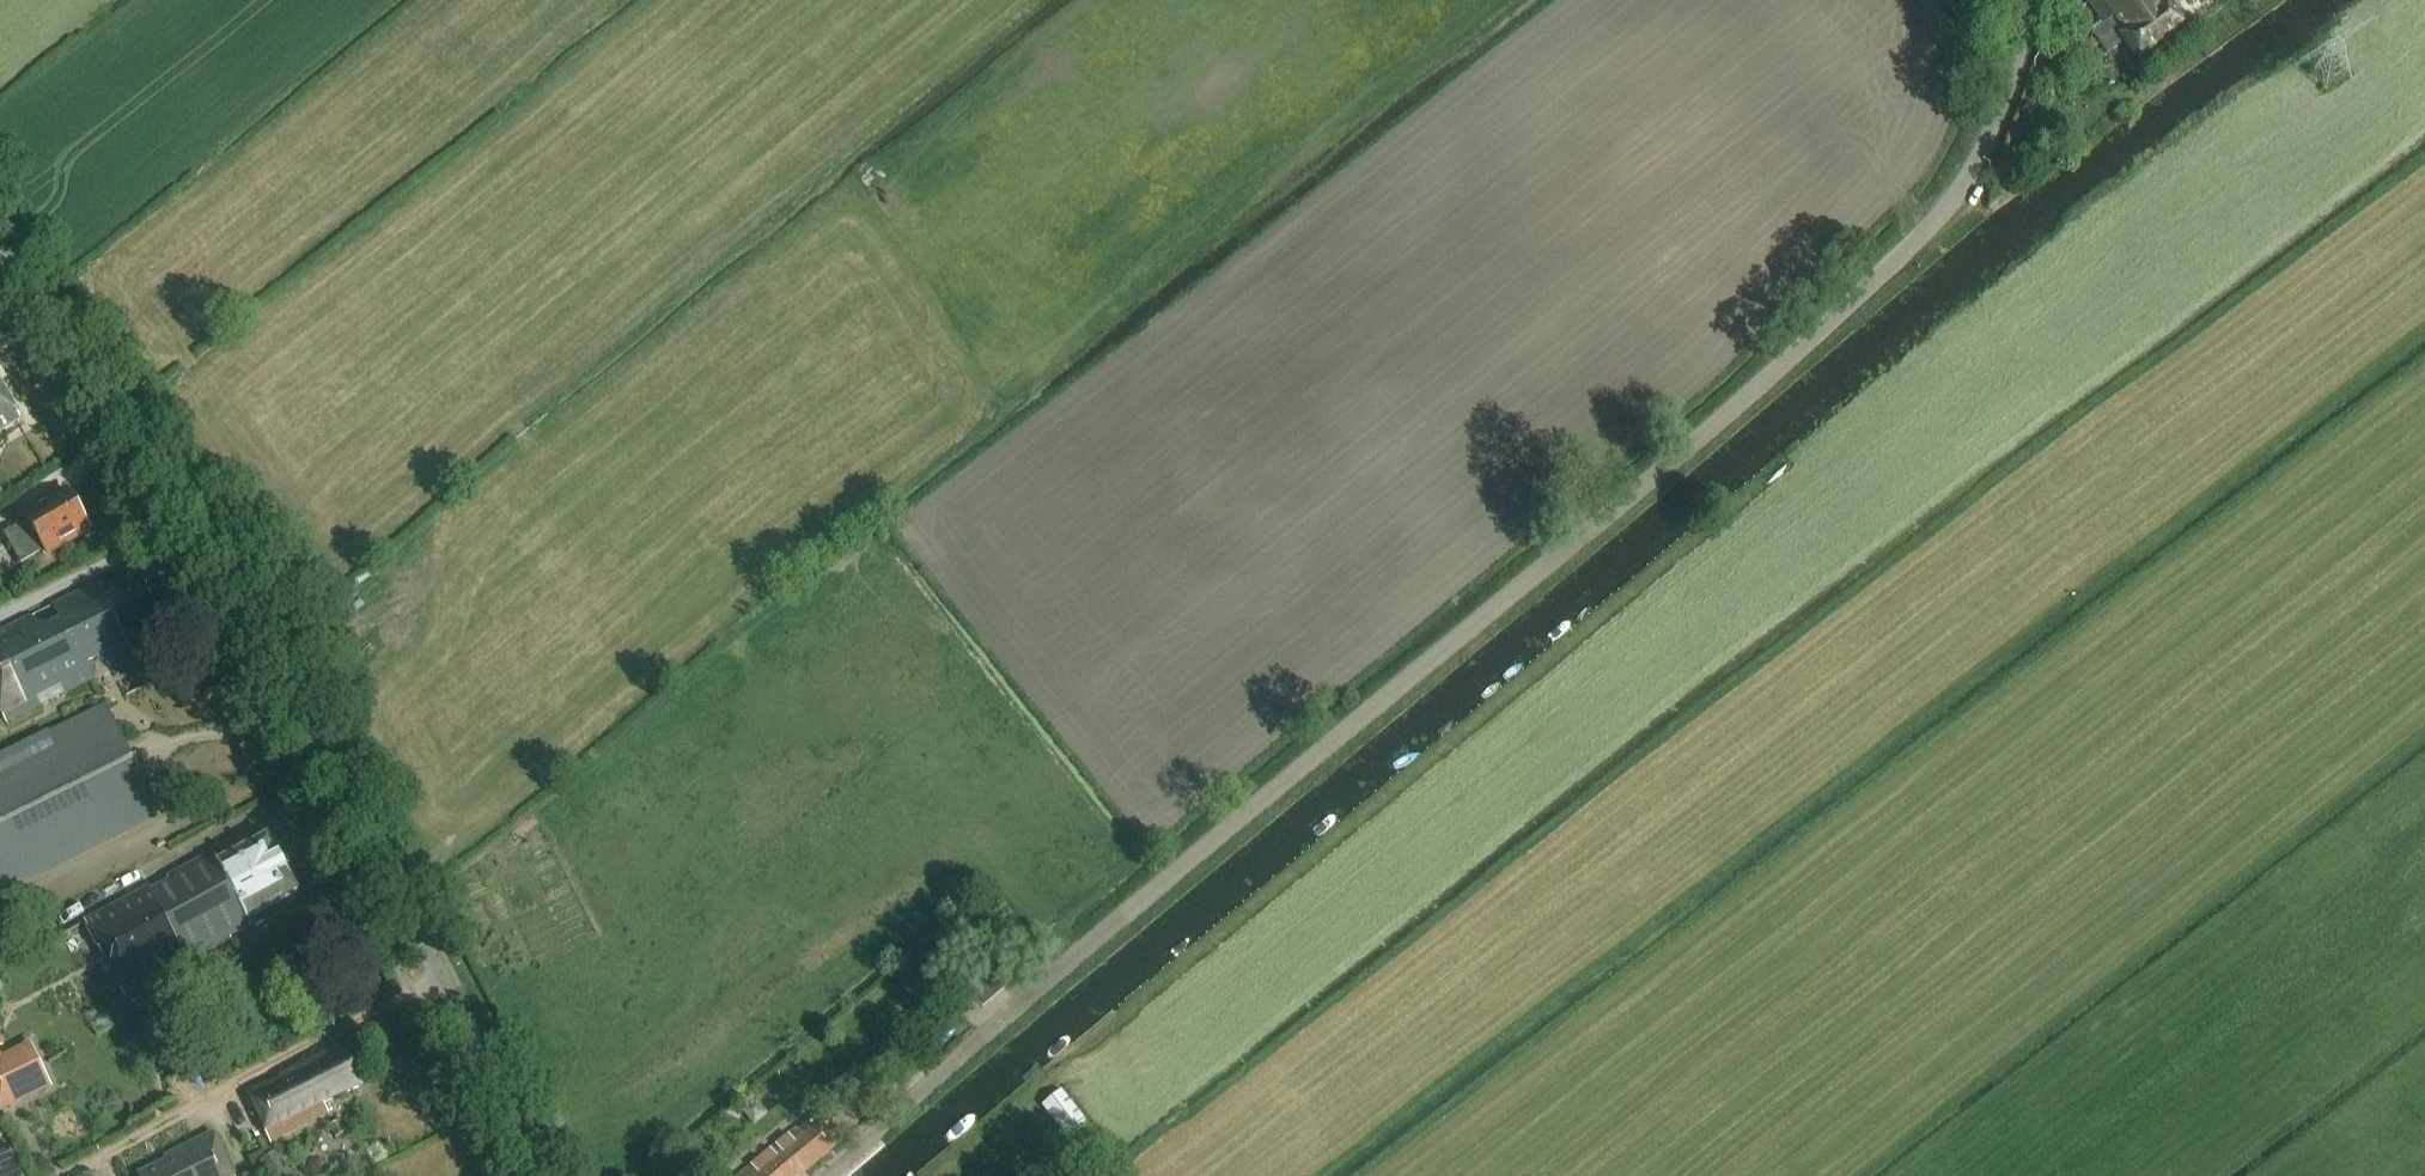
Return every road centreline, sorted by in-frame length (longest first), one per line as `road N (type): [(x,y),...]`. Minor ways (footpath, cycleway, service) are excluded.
road 1 (unclassified): [(824,1175),(1765,382),(1931,226),(1999,115),(2035,0)]
road 2 (tertiary): [(547,1175),(209,538),(0,224)]
road 3 (track): [(62,1175),(442,978)]

